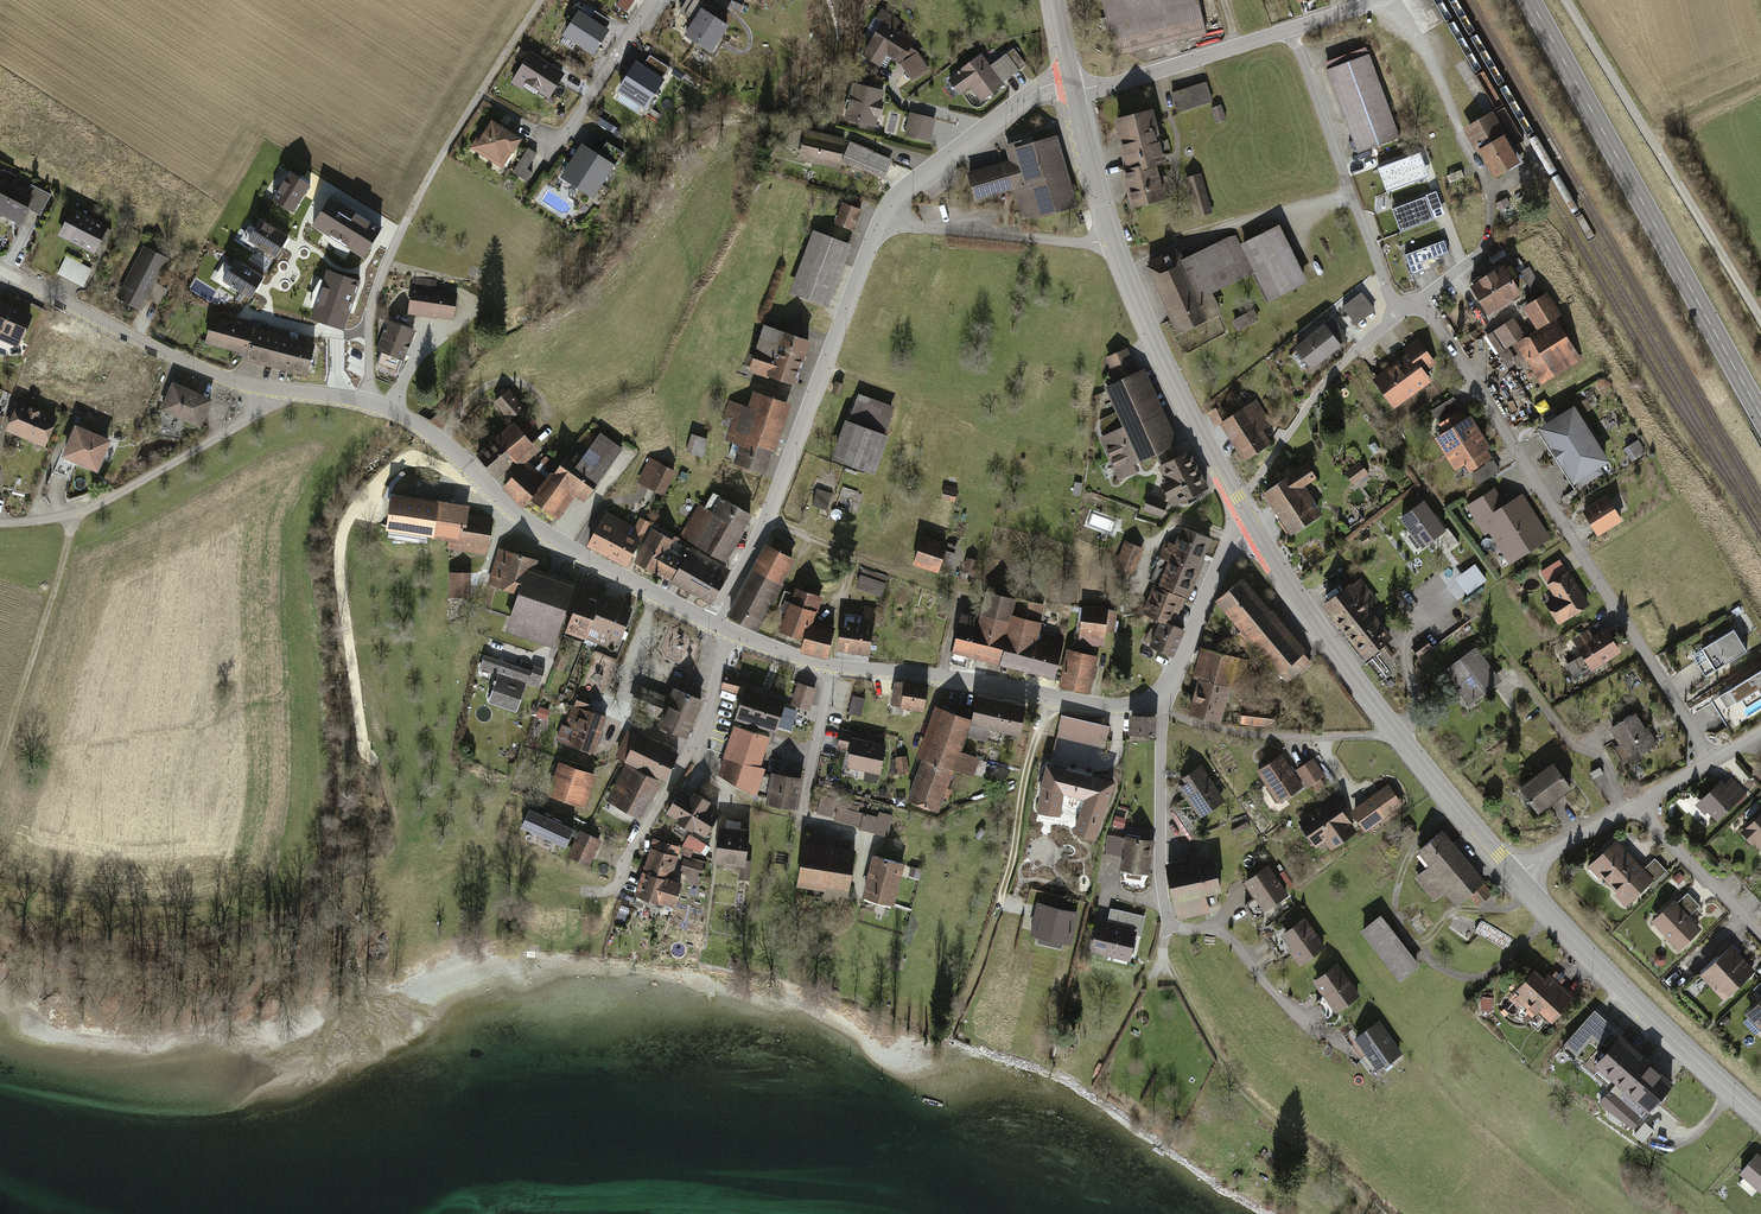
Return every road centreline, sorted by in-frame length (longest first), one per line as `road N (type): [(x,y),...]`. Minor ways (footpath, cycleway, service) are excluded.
road 1 (residential): [(711,623),(767,519),(896,196),(1029,95),(1059,82),(1074,89)]
road 2 (residential): [(1713,761),(1435,321),(1411,306)]
road 3 (secondary): [(1074,89),(1100,195),(1153,340),(1254,529)]
road 4 (secondary): [(1529,0),(1760,417)]
road 5 (residential): [(541,0),(386,266),(370,314),(368,401)]
road 6 (residential): [(1153,701),(1162,716),(1166,913),(1179,928),(1224,934),(1288,1008),(1338,1042)]
road 7 (secondary): [(1254,529),(1394,728),(1518,876)]
road 8 (unclassified): [(368,401),(431,433),(530,525),(711,623)]
road 9 (track): [(475,473),(402,463),(345,524),(338,568),(364,743)]
road 10 (track): [(1568,0),(1760,318)]
road 11 (track): [(1172,924),(1167,961),(1238,1087),(1367,1200)]
road 12 (secondary): [(1518,876),(1760,1113)]
road 13 (unclassified): [(832,666),(1097,705),(1153,701)]
road 14 (residential): [(580,891),(613,890),(622,881),(707,717),(731,631)]
road 15 (residential): [(1074,89),(1121,82),(1378,1)]
road 16 (residential): [(273,389),(271,404),(88,509),(0,523)]
road 17 (unclassified): [(0,270),(196,367),(273,389)]
road 18 (track): [(1385,285),(1291,29)]
road 19 (track): [(70,516),(0,760)]
road 20 (track): [(1351,194),(1240,220),(1125,269)]
road 21 (residential): [(832,666),(802,824),(864,841)]
road 22 (unclassified): [(1153,701),(1174,678),(1224,556),(1245,534)]
road 23 (residential): [(1760,938),(1633,807)]
road 24 (residential): [(652,0),(559,144)]
road 25 (track): [(767,519),(898,571)]
road 26 (residential): [(1633,807),(1604,758),(1569,741),(1545,709)]
road 27 (residential): [(1518,876),(1633,807)]

